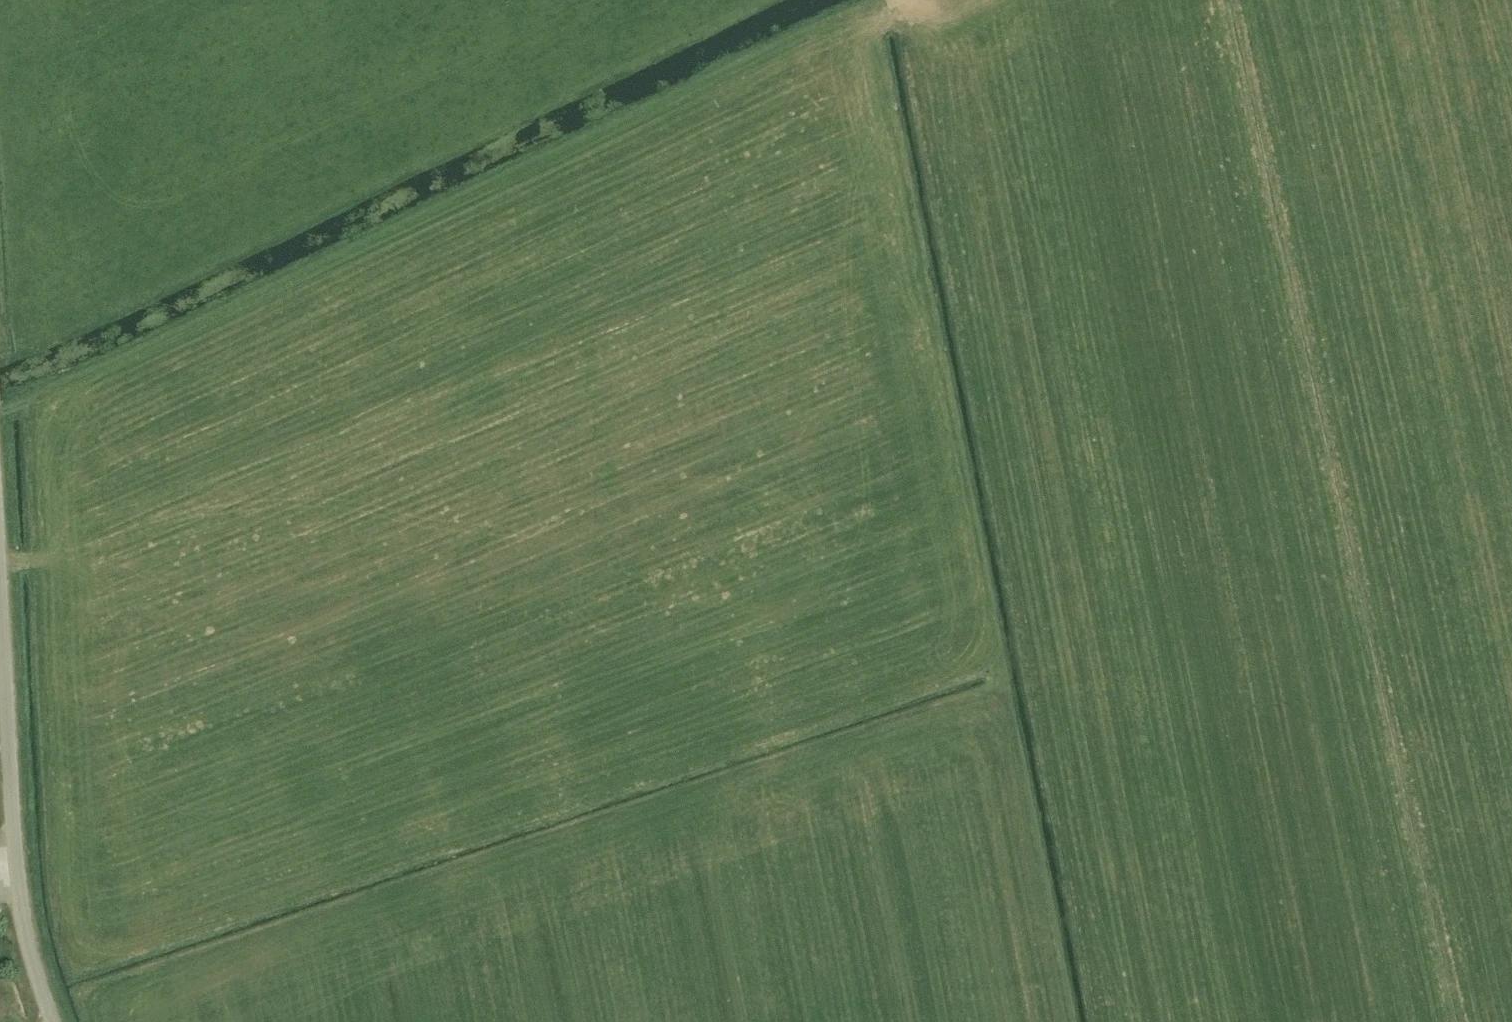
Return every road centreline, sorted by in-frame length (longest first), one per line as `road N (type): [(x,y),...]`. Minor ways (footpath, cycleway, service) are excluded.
road 1 (unclassified): [(59,1021),(25,932),(0,544)]

